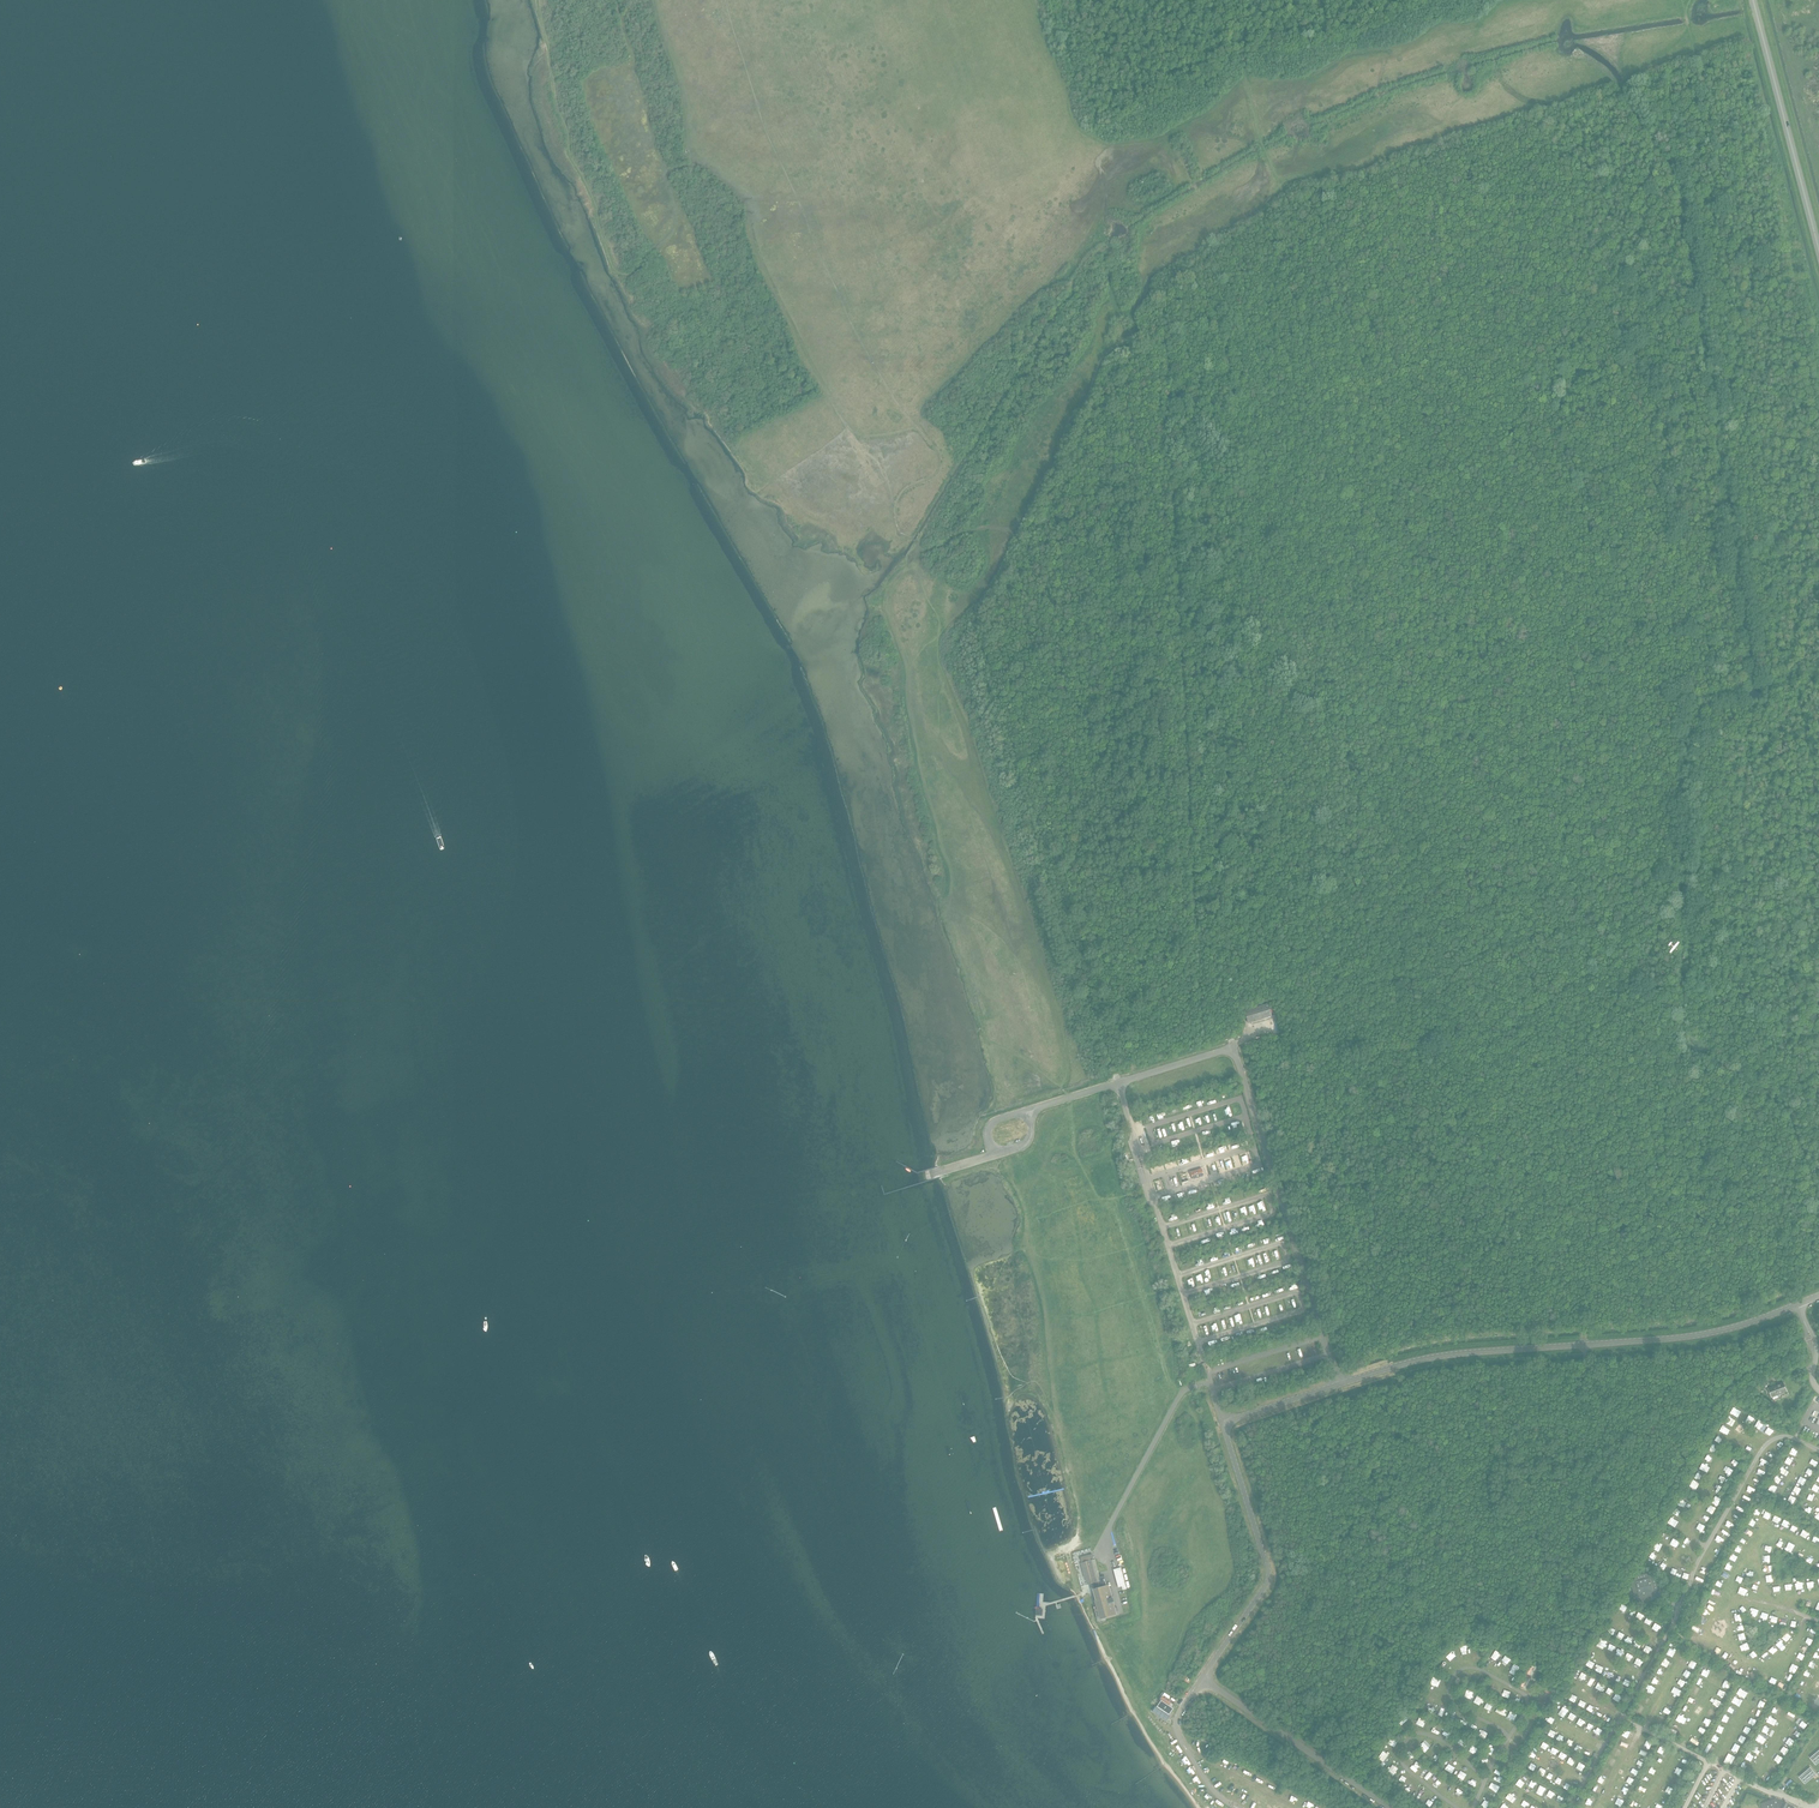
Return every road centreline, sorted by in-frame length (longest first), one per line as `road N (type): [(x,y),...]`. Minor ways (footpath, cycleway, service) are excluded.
road 1 (tertiary): [(1338,1384),(1449,1354),(1701,1334),(1818,1296)]
road 2 (unclassified): [(1338,1384),(1236,1055),(1223,1050),(1120,1083)]
road 3 (unclassified): [(1203,1679),(1270,1582),(1223,1422),(1338,1384)]
road 4 (tertiary): [(1818,257),(1753,0)]
road 5 (track): [(1461,1807),(1404,1766),(1405,1730),(1437,1735),(1486,1777)]
road 6 (track): [(1507,1732),(1459,1706),(1449,1693),(1452,1672),(1467,1666),(1529,1698)]
road 7 (unclassified): [(1203,1679),(1175,1723),(1205,1779),(1237,1807)]
road 8 (track): [(1295,1807),(1188,1751)]

